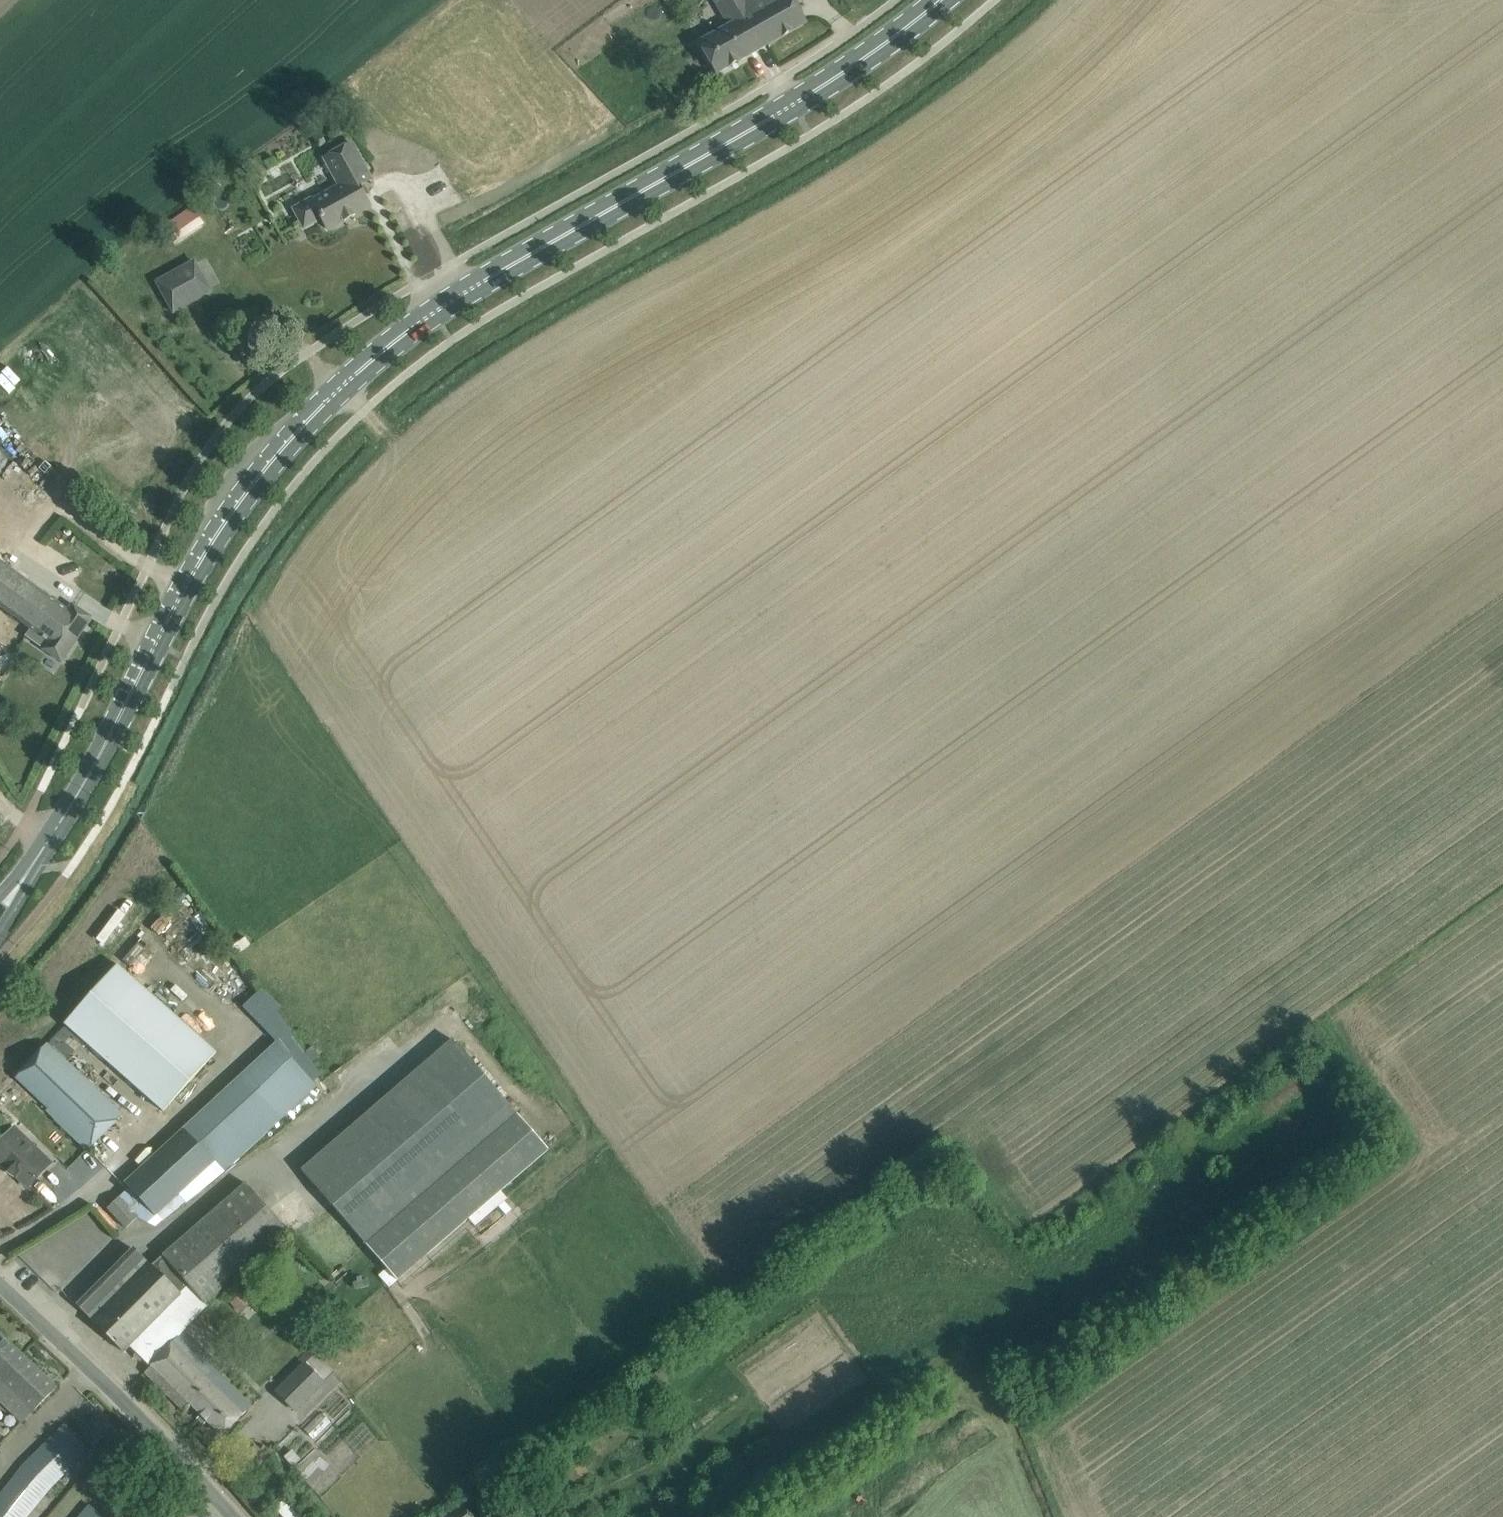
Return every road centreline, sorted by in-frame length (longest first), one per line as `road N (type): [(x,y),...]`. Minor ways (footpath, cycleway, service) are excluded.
road 1 (primary): [(29,870),(217,534),(344,385),(468,291),(805,97),(940,0)]
road 2 (unclassified): [(230,1516),(97,1376),(0,1290)]

